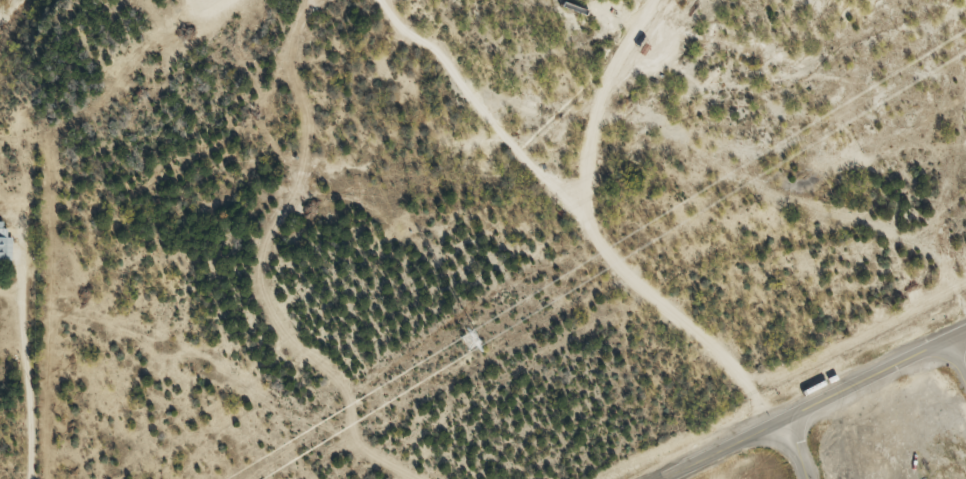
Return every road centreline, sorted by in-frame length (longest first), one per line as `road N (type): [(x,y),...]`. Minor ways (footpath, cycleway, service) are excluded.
road 1 (secondary): [(956,337),(787,420)]
road 2 (secondary): [(787,420),(666,478)]

